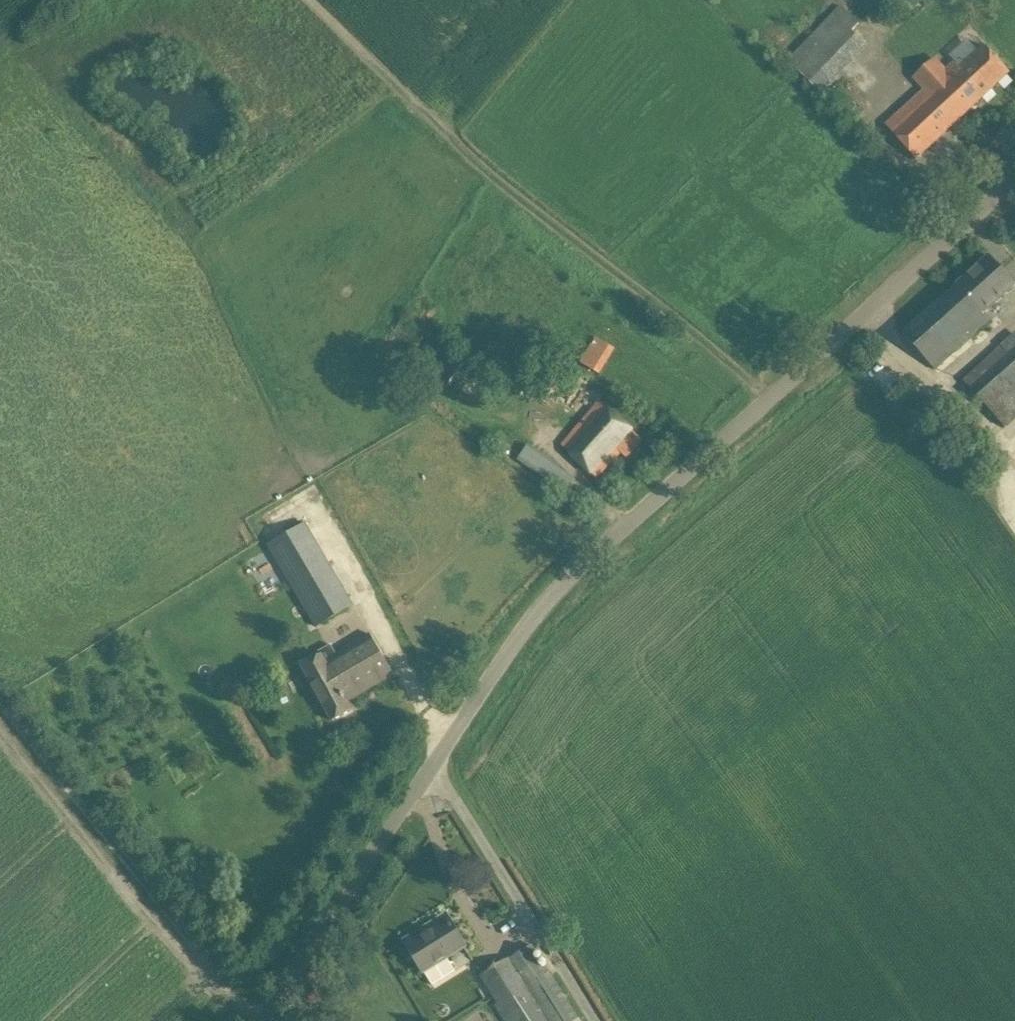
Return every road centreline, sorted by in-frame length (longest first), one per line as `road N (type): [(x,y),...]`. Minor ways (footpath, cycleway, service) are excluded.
road 1 (unclassified): [(251,1020),(434,760),(606,543),(1014,173)]
road 2 (track): [(0,700),(265,1002)]

